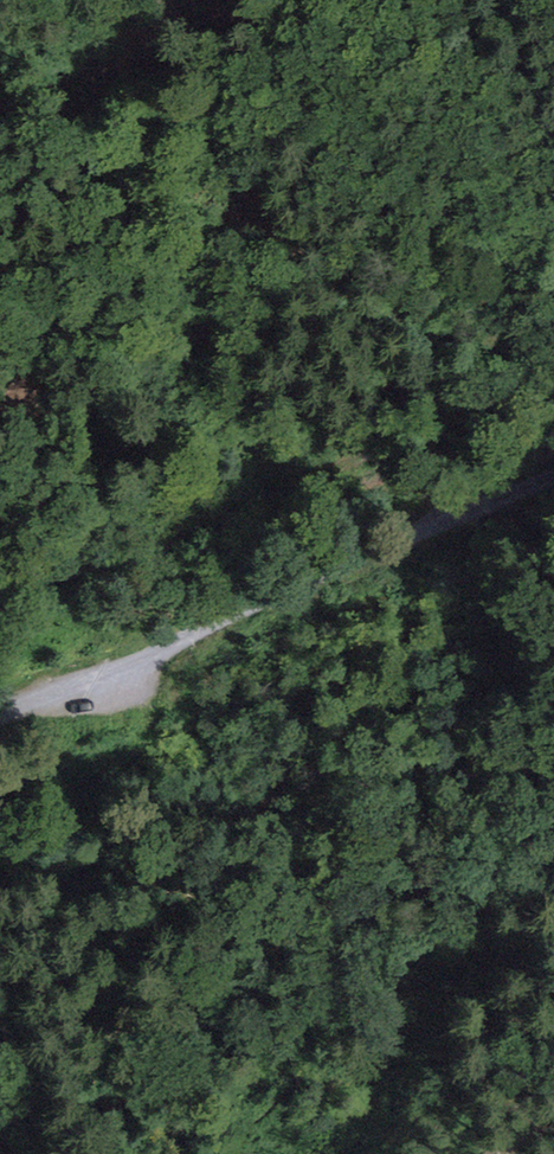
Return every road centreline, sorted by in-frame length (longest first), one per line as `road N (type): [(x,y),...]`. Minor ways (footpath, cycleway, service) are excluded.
road 1 (track): [(0,586),(151,547),(553,389)]
road 2 (track): [(553,476),(25,711)]
road 3 (track): [(432,528),(472,491),(553,444)]

